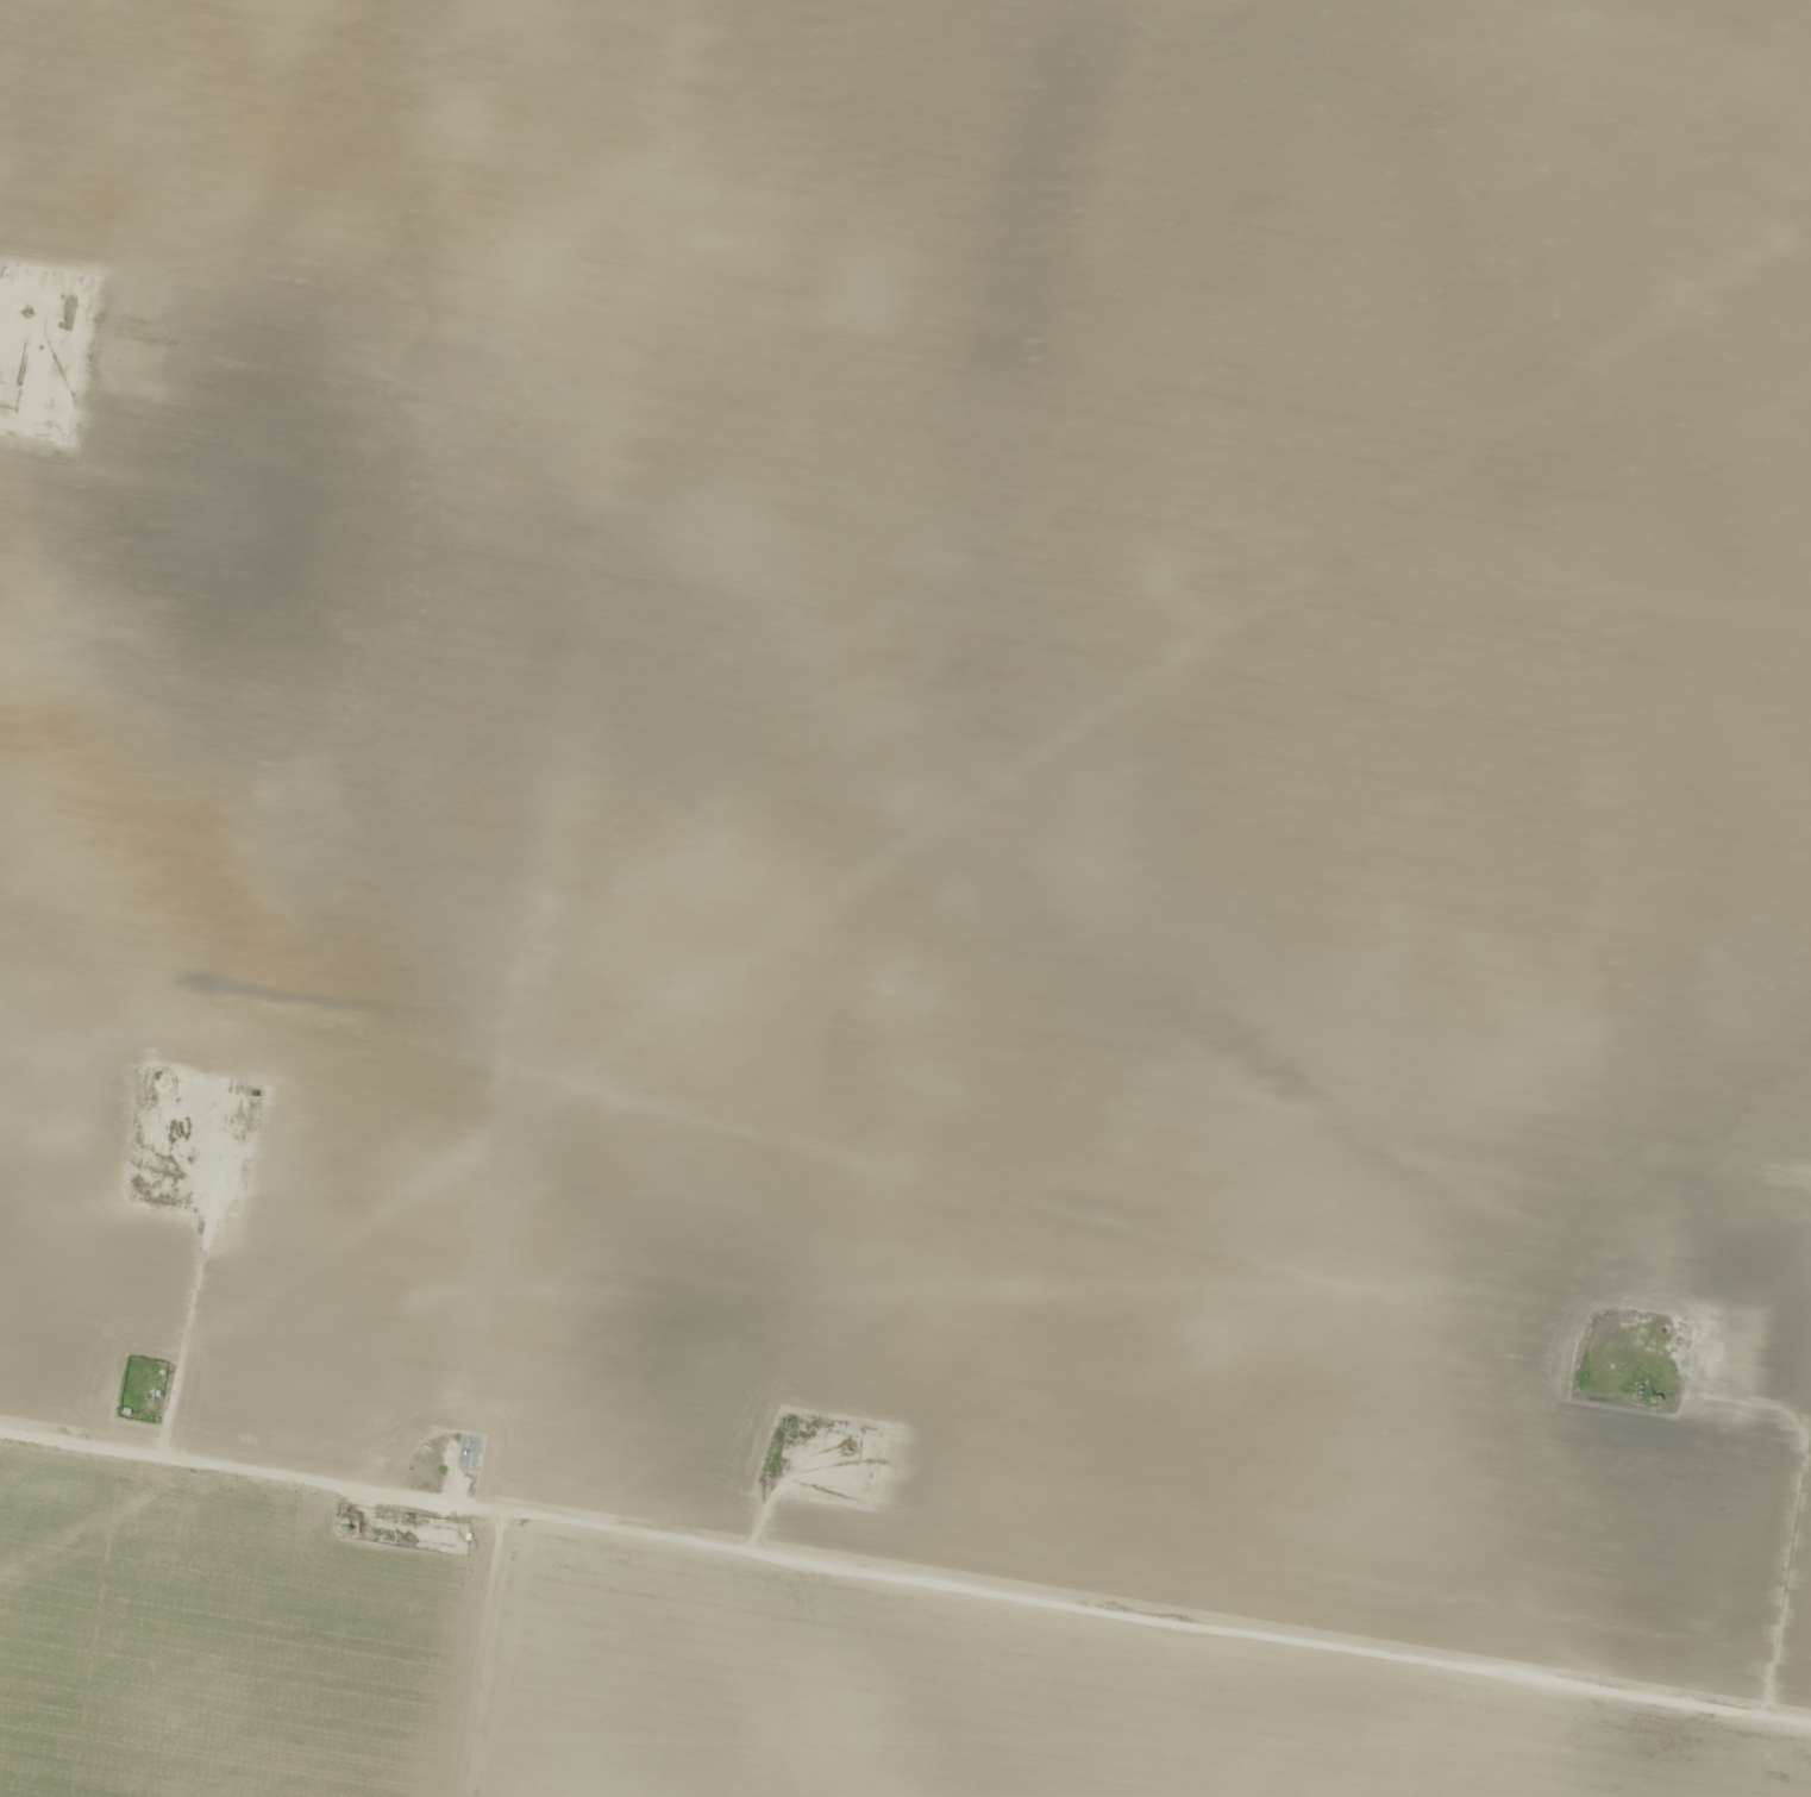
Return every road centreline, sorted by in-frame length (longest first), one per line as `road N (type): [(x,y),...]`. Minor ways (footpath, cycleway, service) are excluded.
road 1 (residential): [(0,1416),(1810,1734)]

